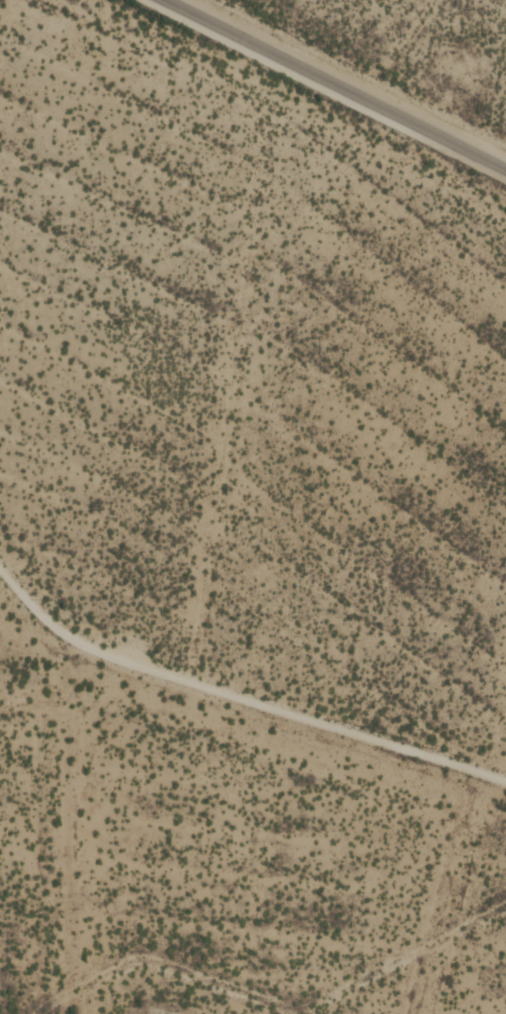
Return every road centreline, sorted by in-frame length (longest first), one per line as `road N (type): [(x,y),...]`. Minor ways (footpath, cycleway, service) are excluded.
road 1 (residential): [(0,573),(40,620),(79,645),(505,782)]
road 2 (residential): [(505,168),(170,0)]

